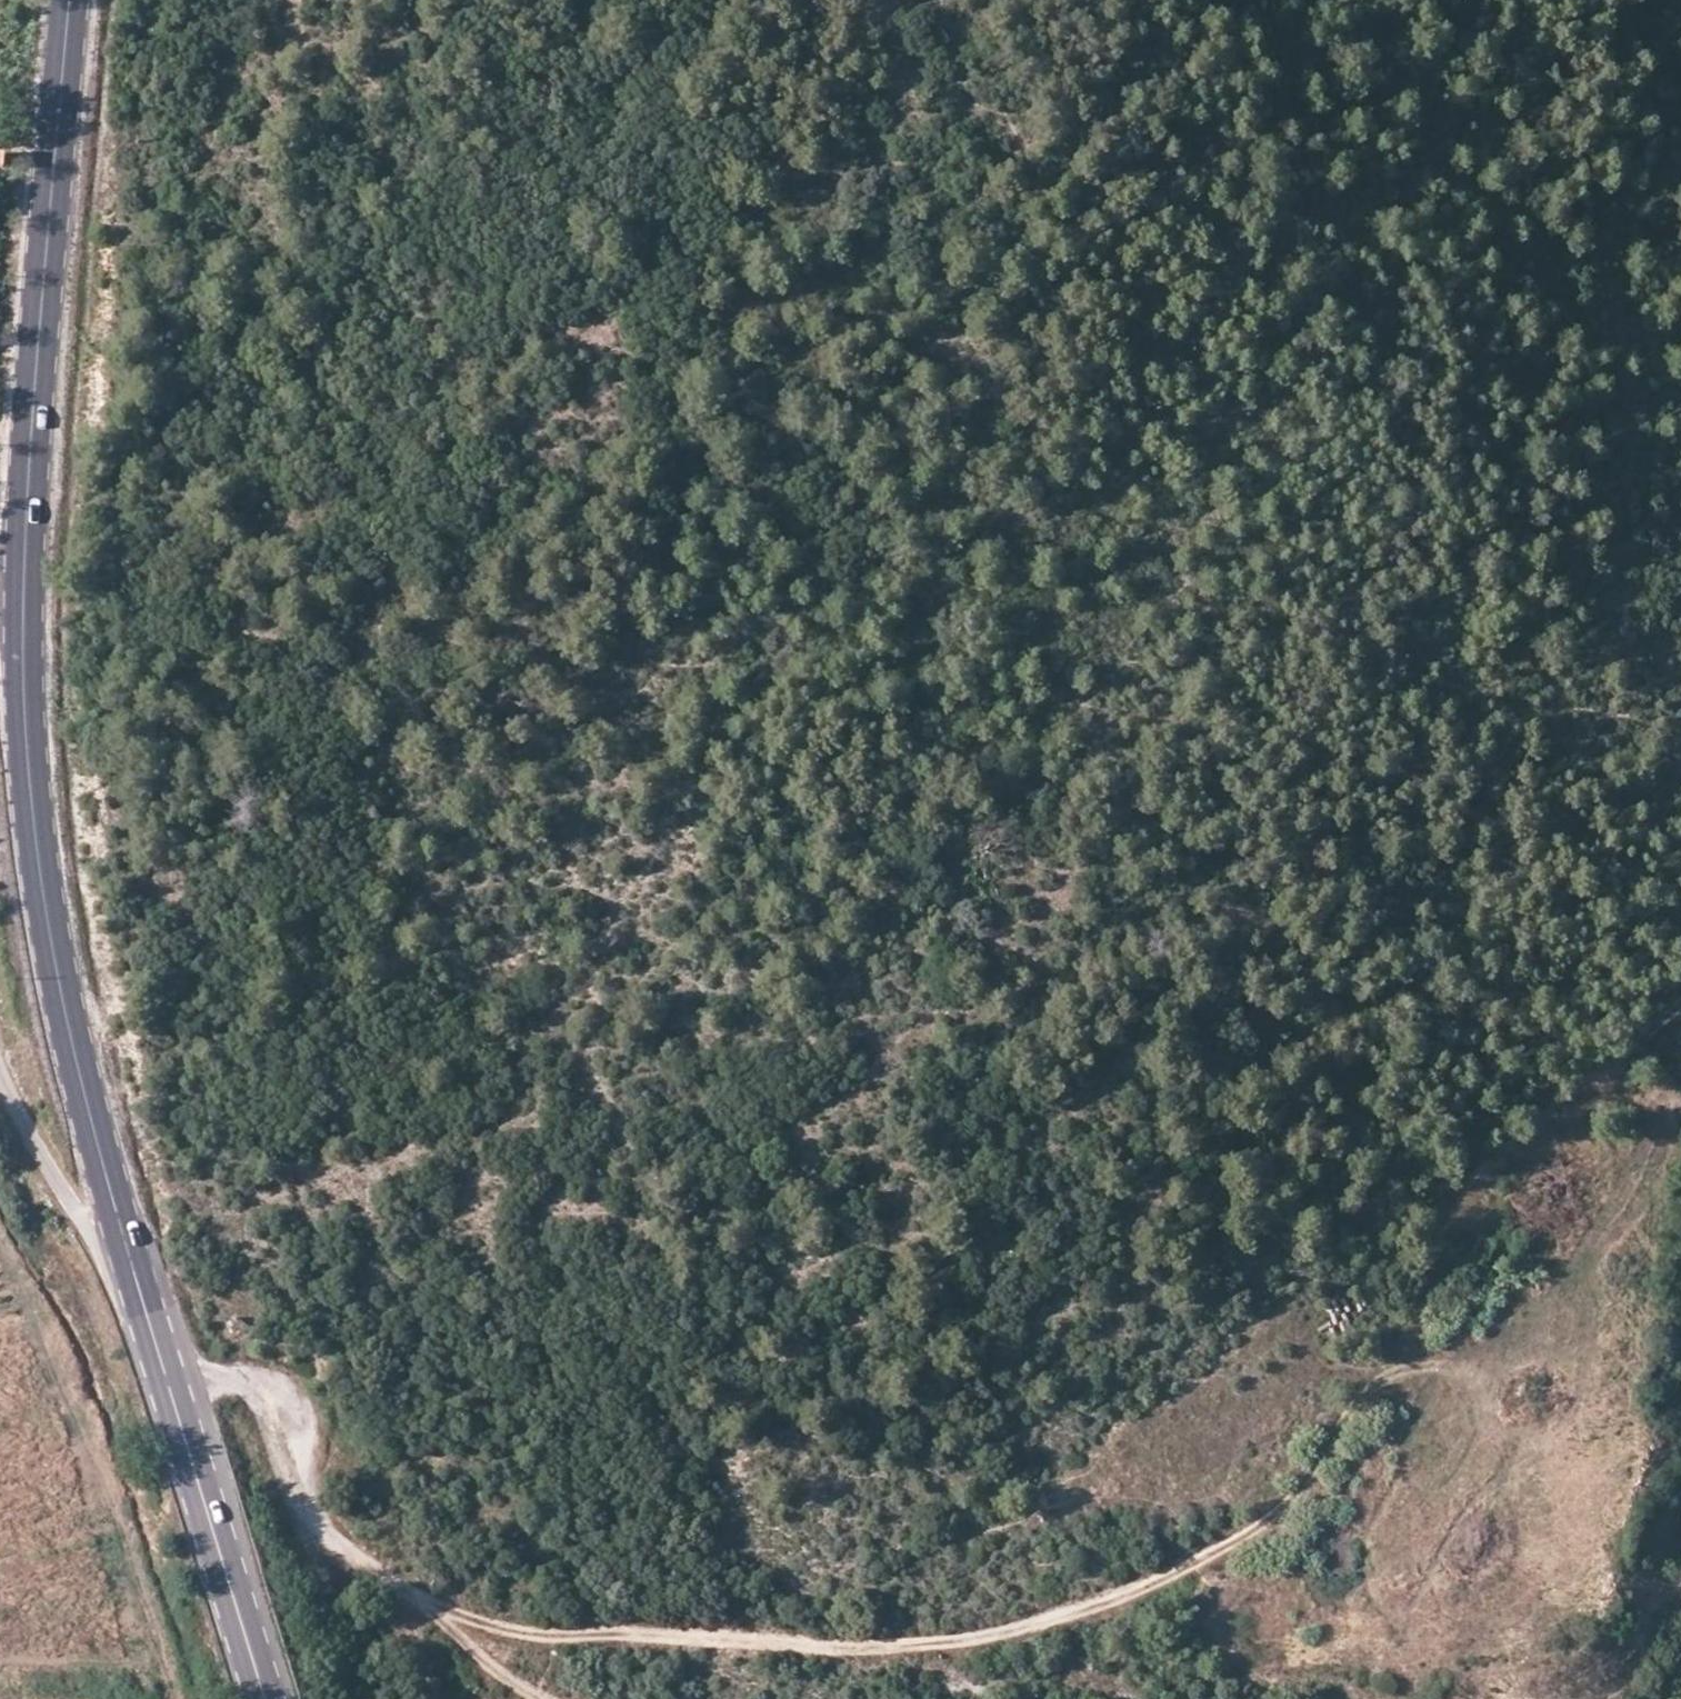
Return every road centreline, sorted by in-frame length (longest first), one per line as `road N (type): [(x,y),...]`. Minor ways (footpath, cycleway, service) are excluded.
road 1 (primary): [(140,1287),(91,1130),(38,828),(16,678),(16,495)]
road 2 (track): [(168,1377),(266,1391),(286,1412),(340,1541),(434,1618),(561,1698)]
road 3 (primary): [(16,495),(70,0)]
road 4 (primary): [(269,1698),(140,1287)]
road 5 (unclassified): [(0,1078),(43,1167),(96,1247),(140,1287)]

